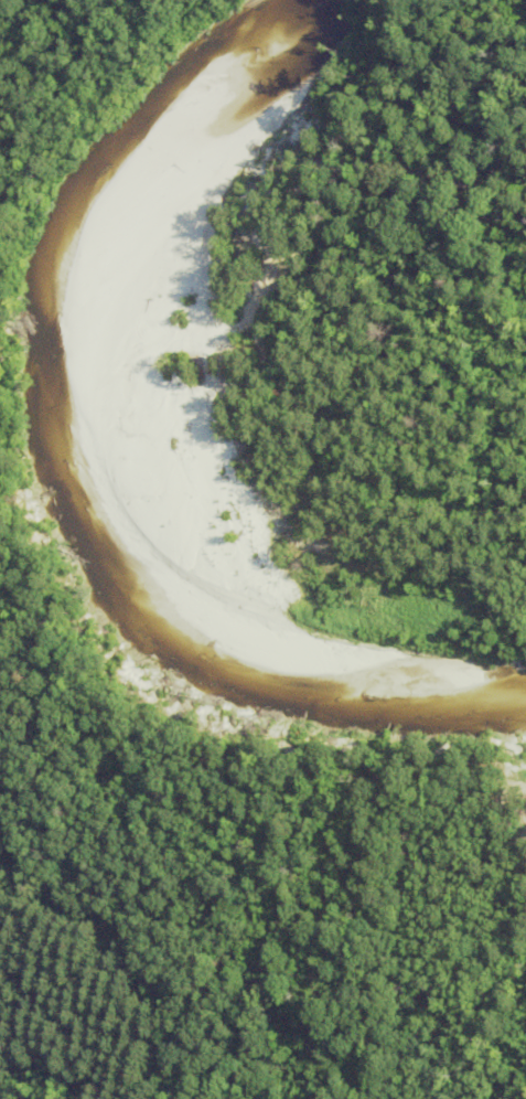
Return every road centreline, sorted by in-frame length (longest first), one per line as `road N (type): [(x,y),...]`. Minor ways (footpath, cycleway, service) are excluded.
road 1 (residential): [(235,185),(364,171),(508,228),(525,226)]

